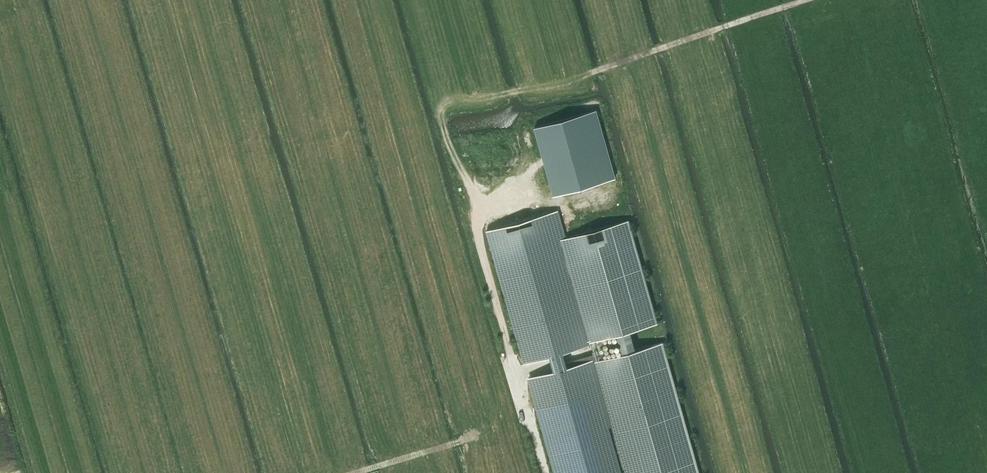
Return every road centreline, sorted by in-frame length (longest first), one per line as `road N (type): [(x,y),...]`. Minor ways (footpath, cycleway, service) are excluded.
road 1 (track): [(593,73),(807,0)]

